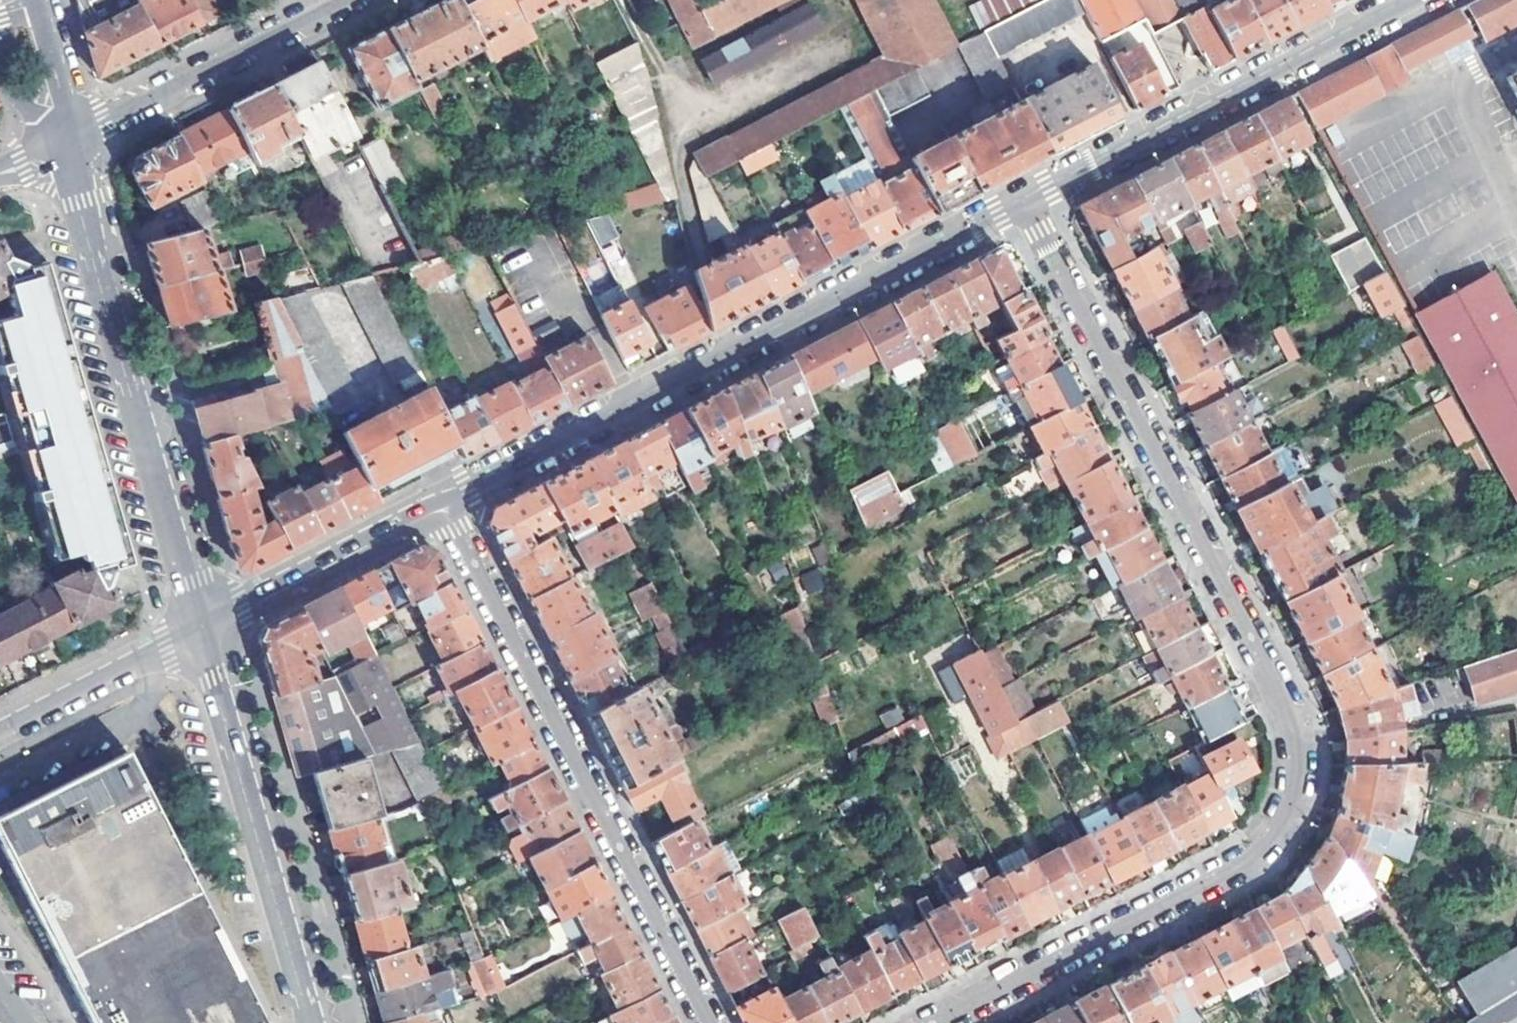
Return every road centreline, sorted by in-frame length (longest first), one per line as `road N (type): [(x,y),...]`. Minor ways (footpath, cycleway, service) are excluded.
road 1 (residential): [(931,1022),(1252,858),(1284,815),(1297,764),(1280,693),(1027,202)]
road 2 (tertiary): [(1027,202),(442,500)]
road 3 (residential): [(442,500),(711,1022)]
road 4 (tertiary): [(197,629),(74,201),(68,140)]
road 5 (tertiary): [(1411,0),(1027,202)]
road 6 (tertiary): [(307,1022),(197,629)]
road 7 (residential): [(68,140),(340,0)]
road 8 (tertiary): [(442,500),(197,629)]
road 9 (tertiary): [(197,629),(0,729)]
road 10 (tertiary): [(68,140),(36,7)]

